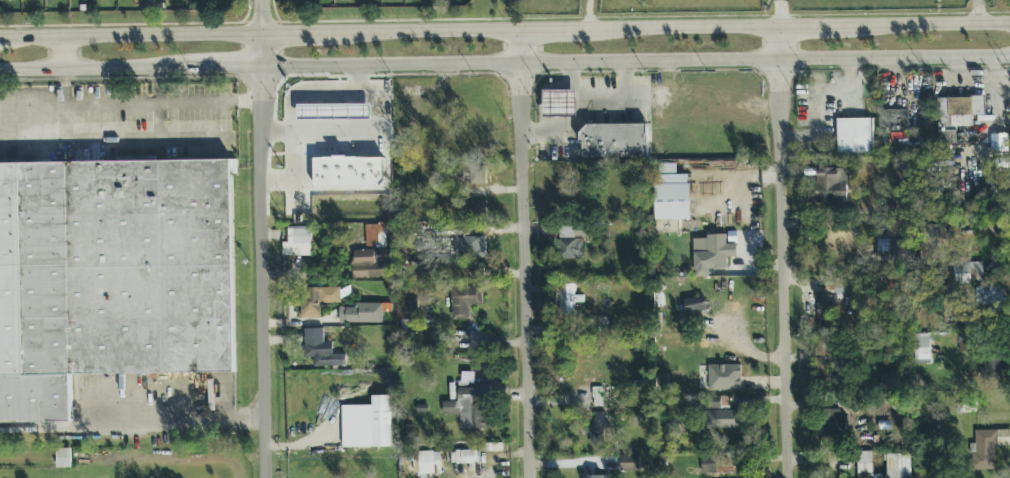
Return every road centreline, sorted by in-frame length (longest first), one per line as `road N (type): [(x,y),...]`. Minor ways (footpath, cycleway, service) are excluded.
road 1 (secondary): [(263,68),(1009,58)]
road 2 (residential): [(780,27),(788,477)]
road 3 (residential): [(521,30),(530,477)]
road 4 (residential): [(263,36),(270,477)]
road 5 (secondary): [(263,36),(0,37)]
road 6 (secondary): [(0,72),(199,69)]
road 7 (secondary): [(521,30),(325,35)]
road 8 (secondary): [(780,27),(584,29)]
road 9 (secondary): [(1009,27),(842,27)]

